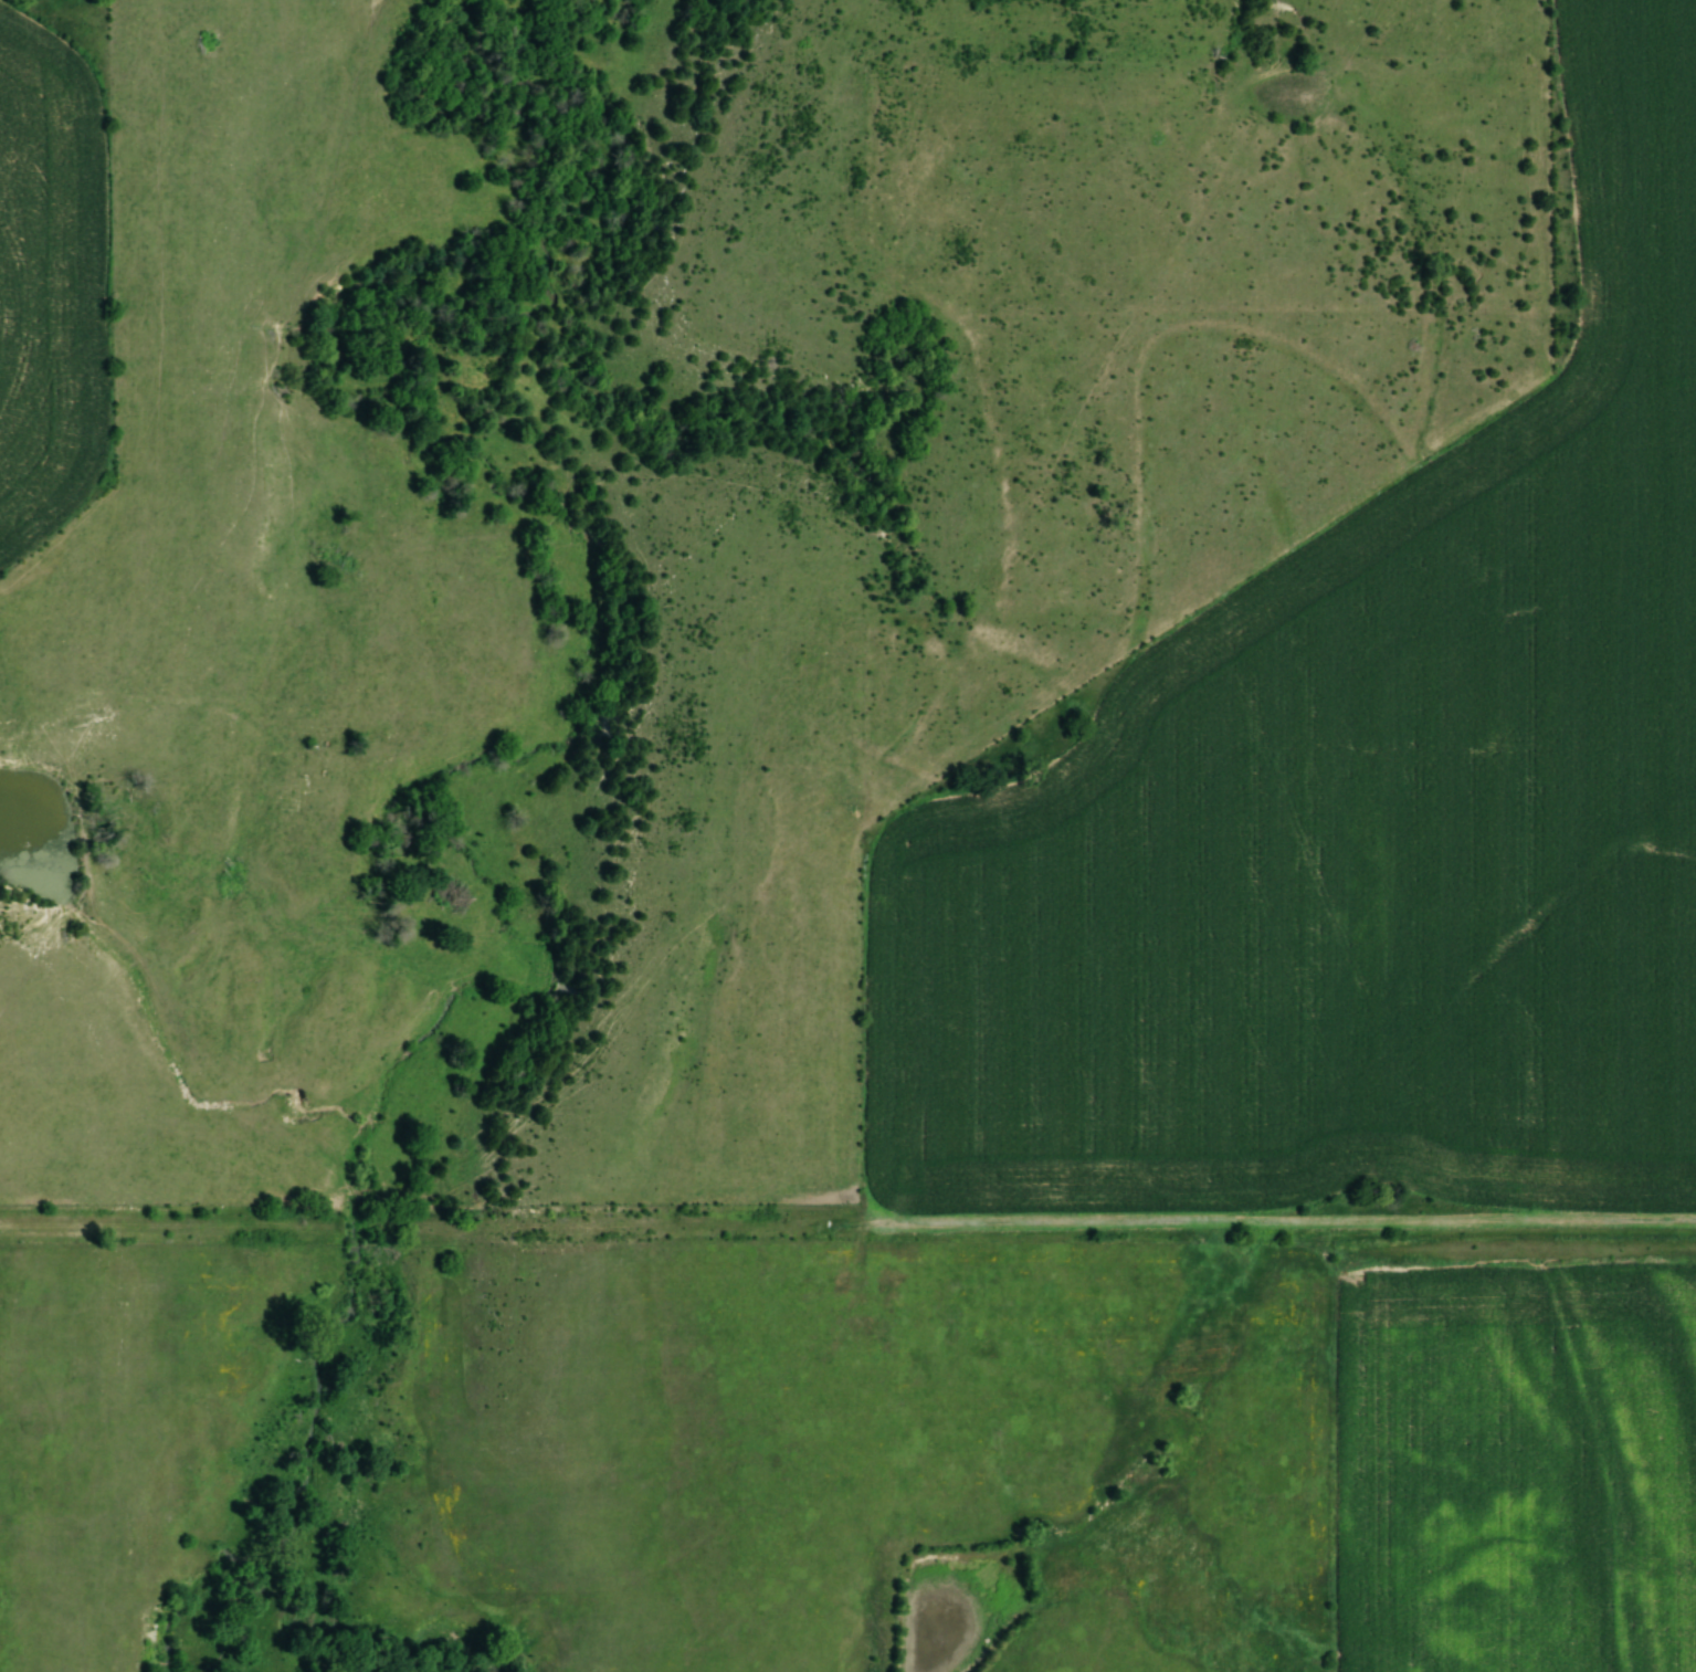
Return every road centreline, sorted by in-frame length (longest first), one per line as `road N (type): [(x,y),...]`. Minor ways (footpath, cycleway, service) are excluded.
road 1 (residential): [(0,1224),(1695,1219)]

